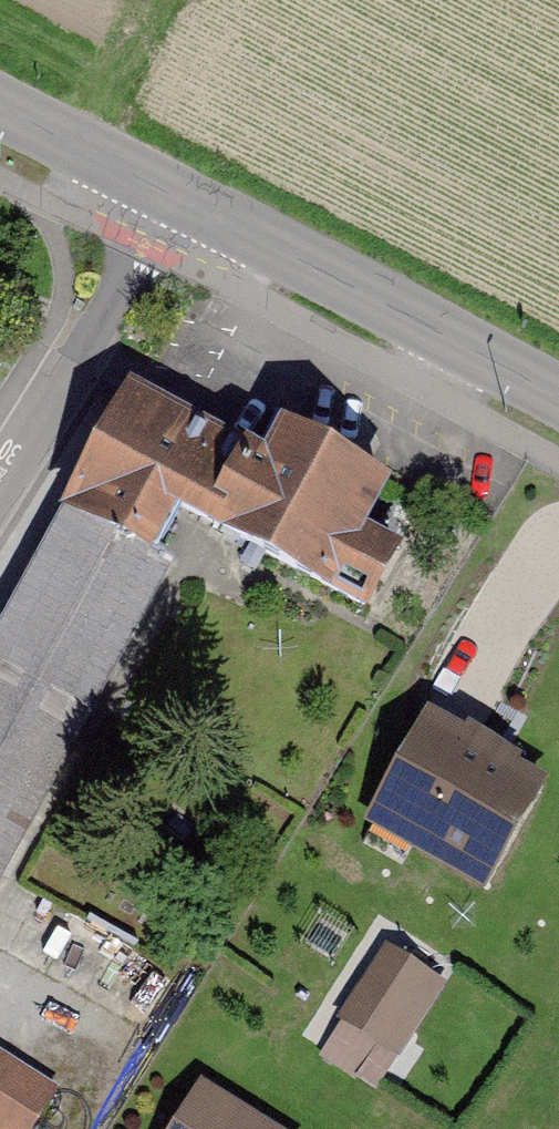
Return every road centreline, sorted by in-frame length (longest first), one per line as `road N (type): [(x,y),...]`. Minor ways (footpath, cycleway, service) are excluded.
road 1 (tertiary): [(558,397),(170,193)]
road 2 (residential): [(170,193),(0,489)]
road 3 (tertiary): [(170,193),(0,104)]

